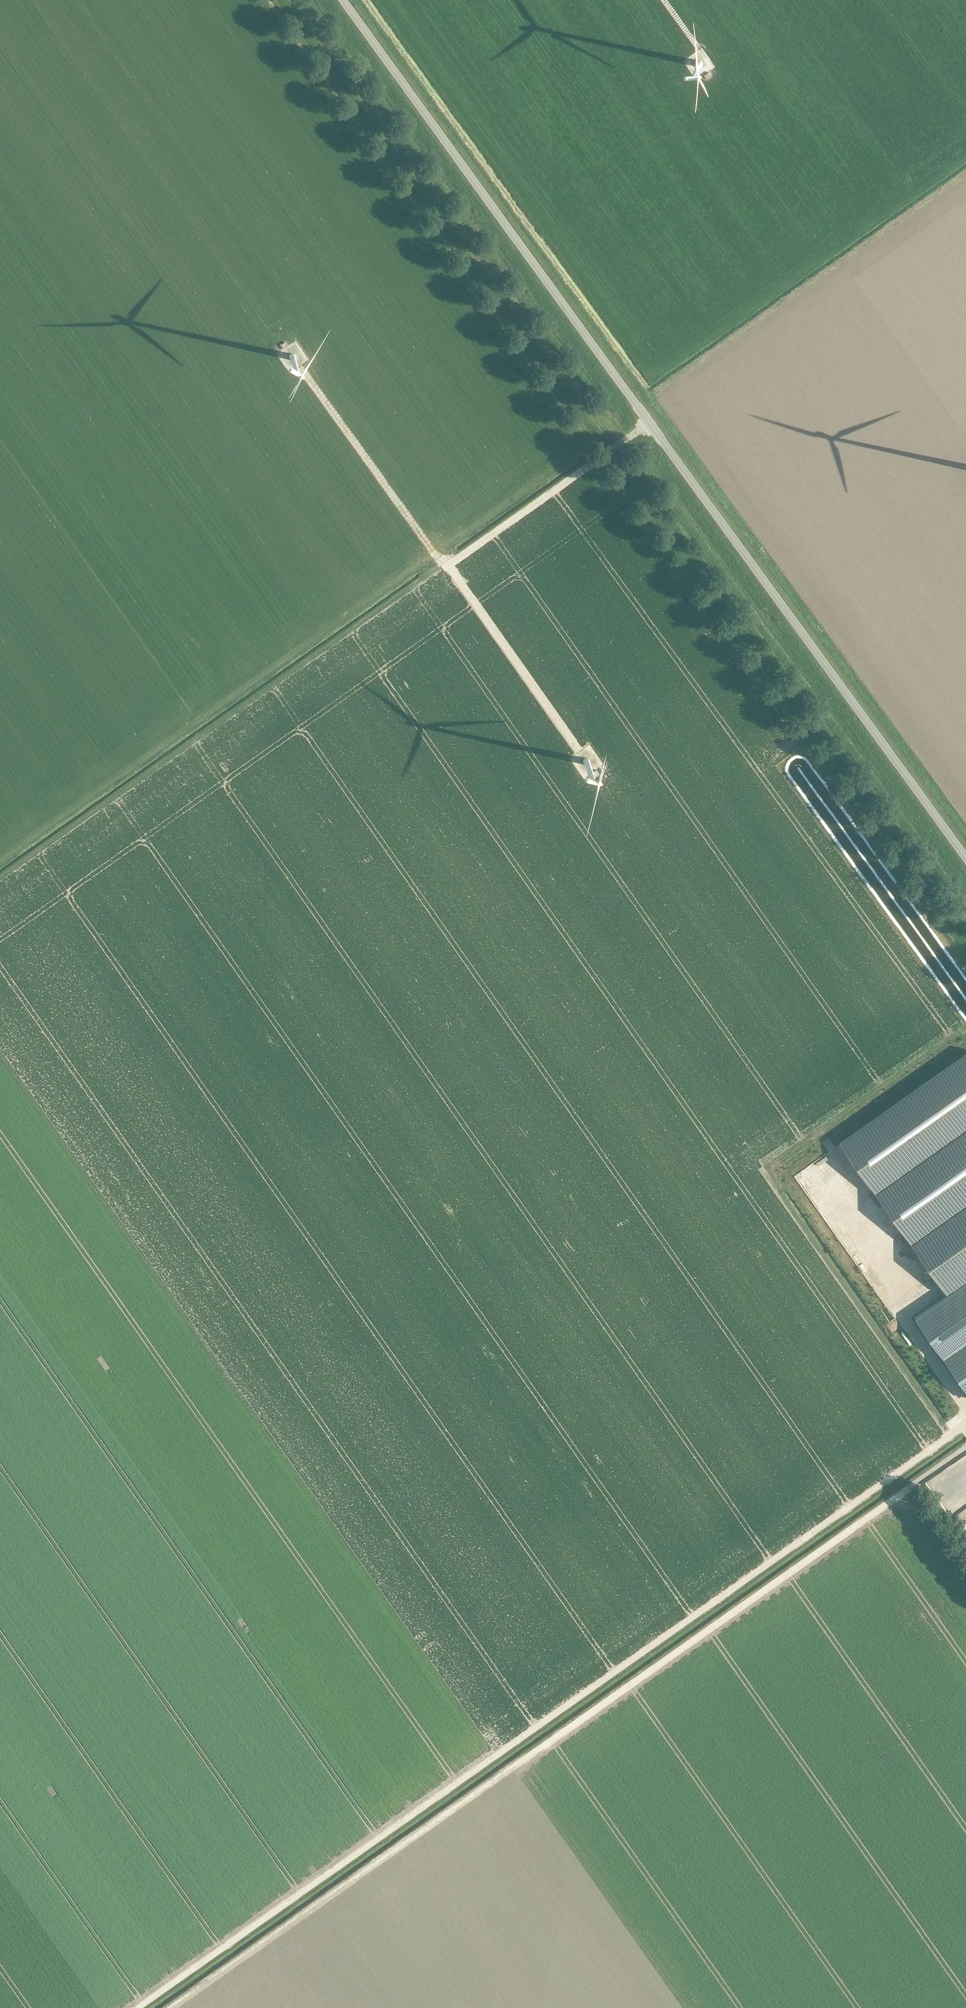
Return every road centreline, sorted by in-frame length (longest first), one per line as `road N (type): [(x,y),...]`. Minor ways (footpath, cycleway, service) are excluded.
road 1 (unclassified): [(965,859),(344,0)]

